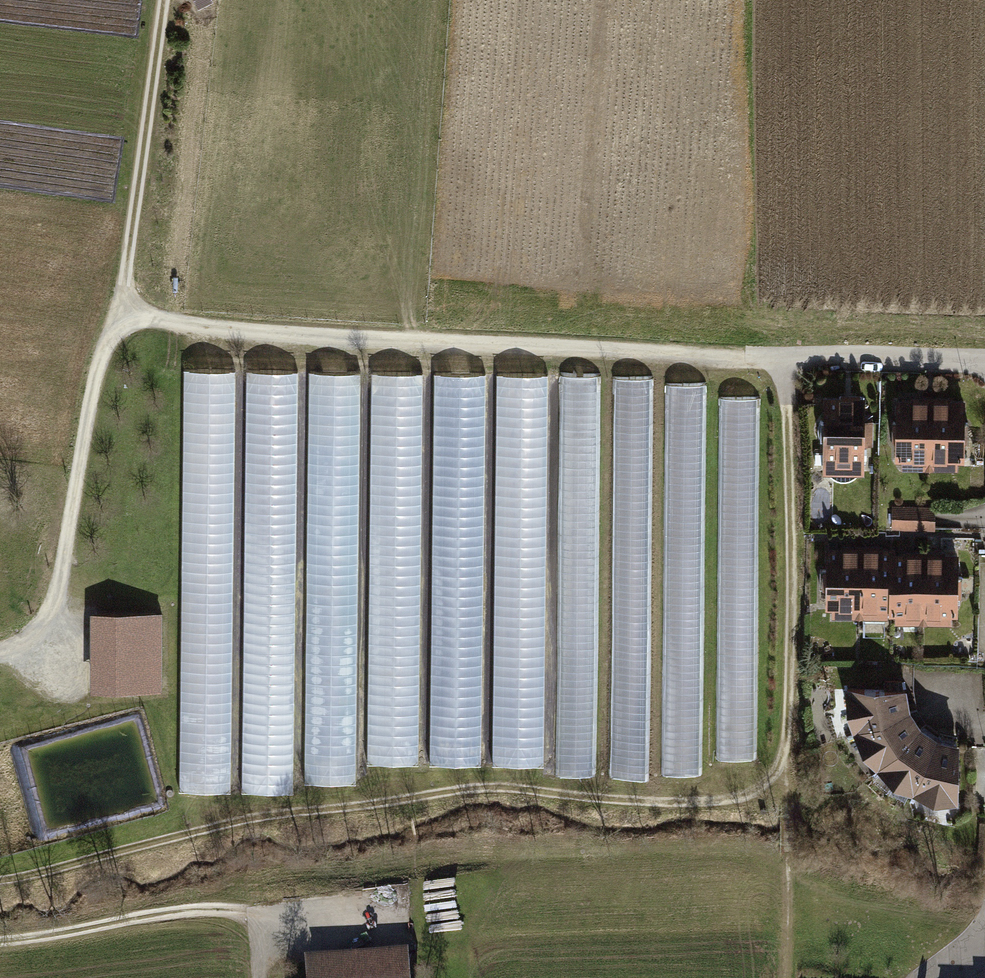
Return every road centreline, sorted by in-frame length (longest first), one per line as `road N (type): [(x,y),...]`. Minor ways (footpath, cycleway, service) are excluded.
road 1 (track): [(114,330),(141,318),(791,362),(787,977)]
road 2 (track): [(788,752),(762,788),(703,802),(486,788),(219,823),(0,876)]
road 3 (track): [(0,649),(29,636),(59,582),(94,388),(121,310),(164,0)]
road 4 (track): [(0,941),(196,910),(259,921)]
road 5 (residential): [(791,362),(984,361)]

